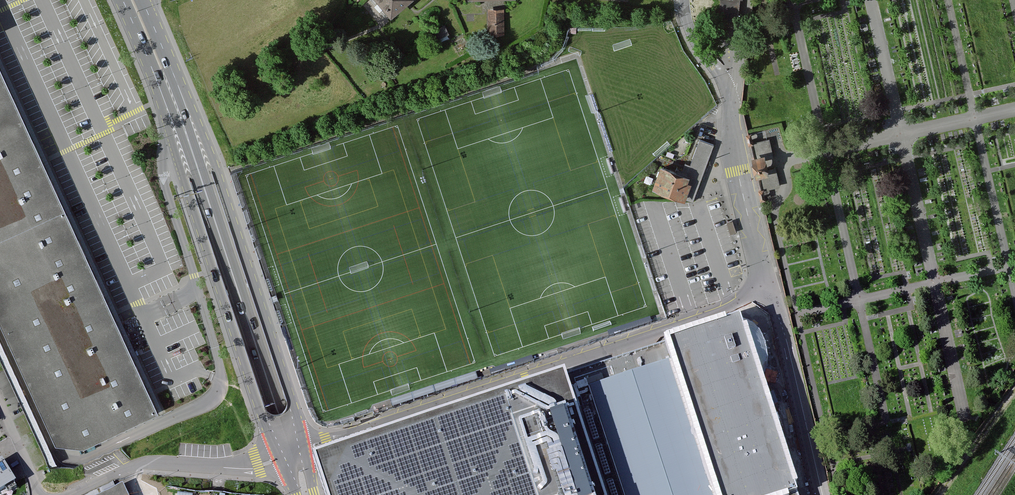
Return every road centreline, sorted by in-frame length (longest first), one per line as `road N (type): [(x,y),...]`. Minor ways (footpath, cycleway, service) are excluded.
road 1 (unclassified): [(774,298),(293,455)]
road 2 (secondary): [(288,443),(294,395),(218,163),(165,52)]
road 3 (secondary): [(148,59),(258,410),(288,443)]
road 4 (secondary): [(279,412),(189,141)]
road 5 (residential): [(293,455),(246,469),(140,464),(73,494)]
road 6 (residential): [(822,494),(774,298)]
road 7 (residential): [(774,298),(739,171),(732,107)]
road 8 (track): [(939,494),(1014,388)]

